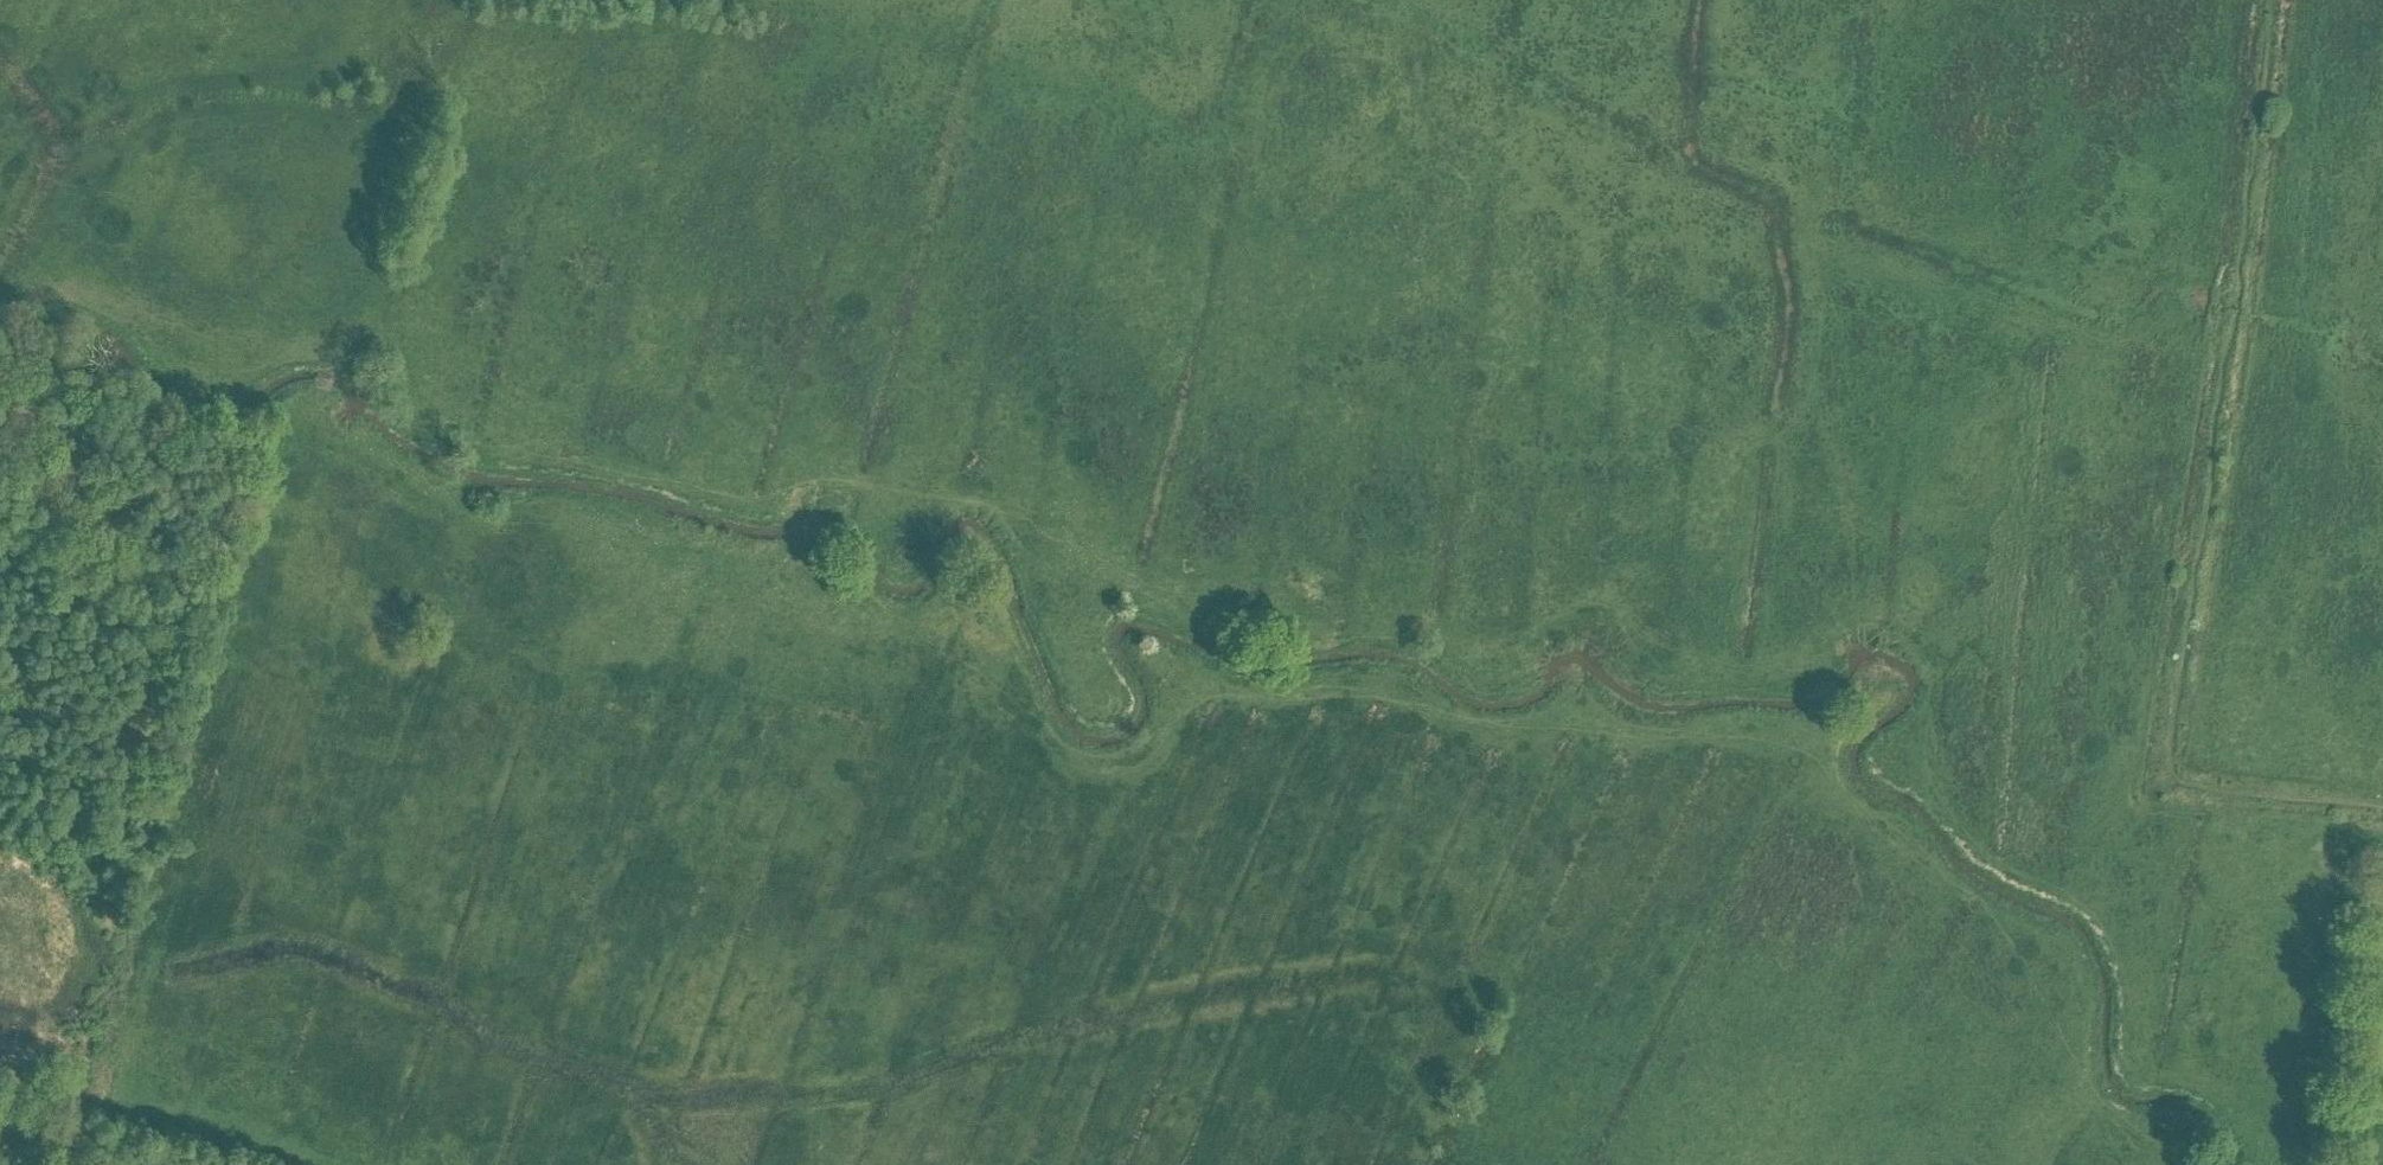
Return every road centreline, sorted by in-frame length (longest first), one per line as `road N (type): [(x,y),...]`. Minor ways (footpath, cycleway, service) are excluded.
road 1 (track): [(117,1164),(0,1132)]

